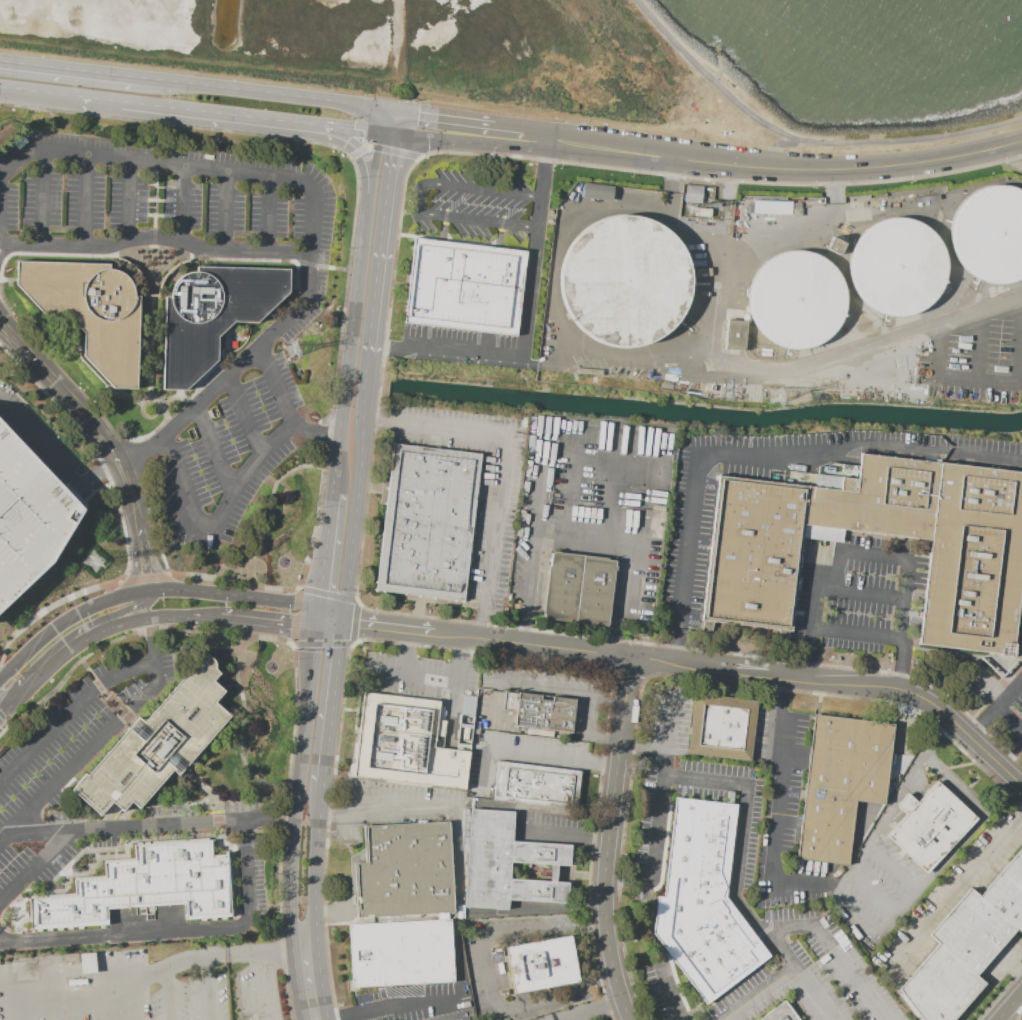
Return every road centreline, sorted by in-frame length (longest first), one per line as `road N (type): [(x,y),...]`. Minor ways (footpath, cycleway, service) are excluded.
road 1 (residential): [(1021,785),(923,696),(407,630)]
road 2 (residential): [(1021,142),(835,171),(461,132)]
road 3 (primary): [(407,110),(0,62)]
road 4 (residential): [(630,656),(603,922),(630,1019)]
road 5 (secondary): [(318,619),(295,603),(149,591),(59,626),(0,682)]
road 6 (primary): [(318,619),(289,857),(289,912),(305,944)]
road 7 (residential): [(0,322),(116,455),(134,503),(149,591)]
road 8 (primary): [(372,182),(335,491)]
road 9 (primary): [(341,622),(376,357)]
road 10 (primary): [(376,357),(403,136)]
road 11 (primary): [(120,103),(328,128)]
road 12 (primary): [(321,784),(341,622)]
road 13 (primary): [(305,944),(321,784)]
road 14 (primary): [(335,491),(318,619)]
road 15 (primary): [(0,88),(120,103)]

